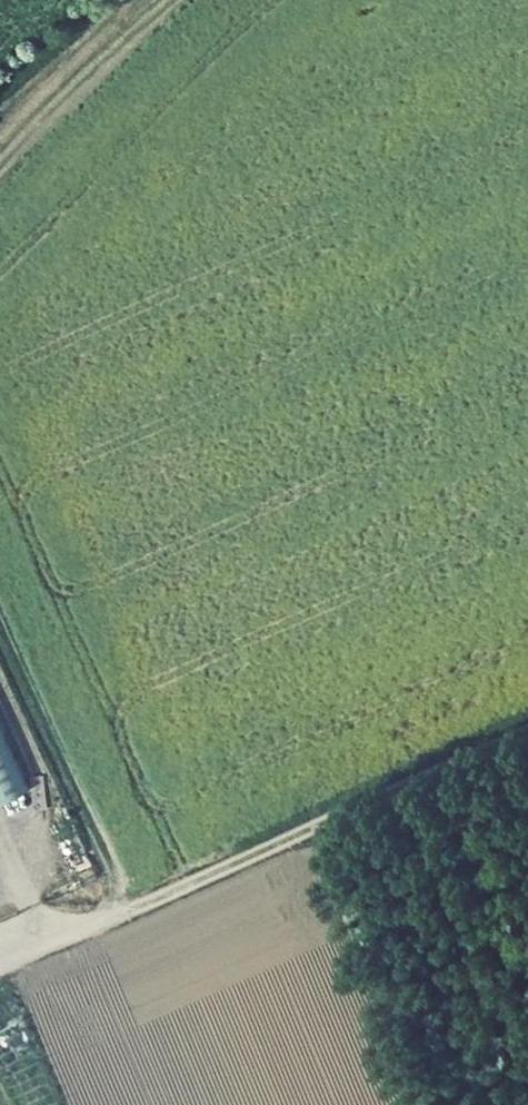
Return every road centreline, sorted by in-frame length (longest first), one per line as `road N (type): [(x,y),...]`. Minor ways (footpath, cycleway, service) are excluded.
road 1 (track): [(0,977),(527,738)]

